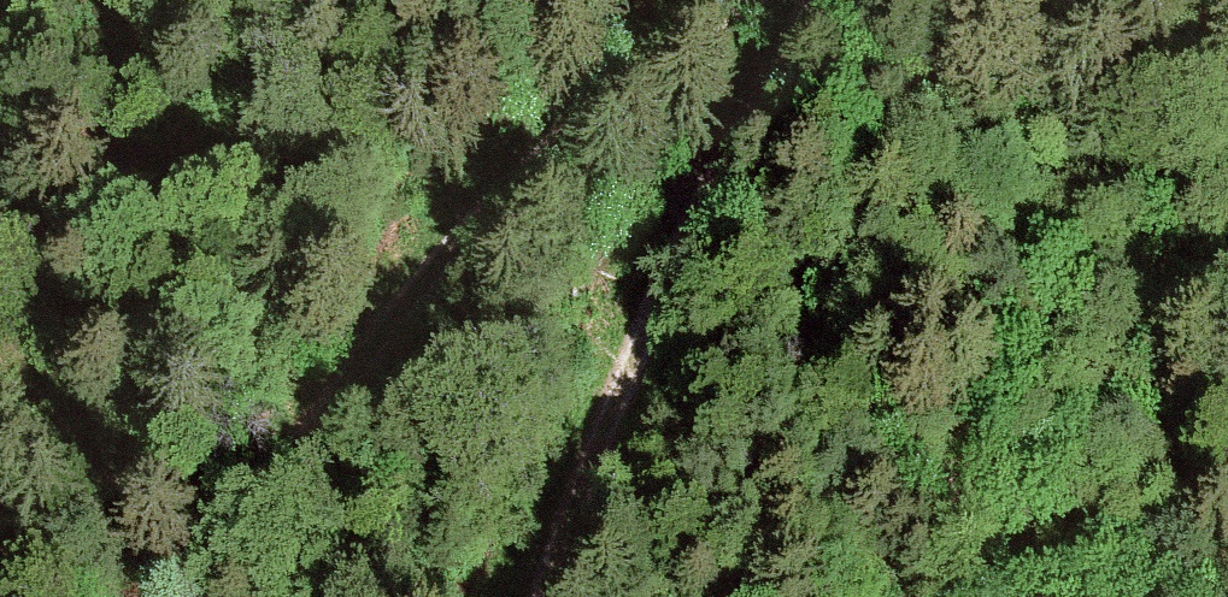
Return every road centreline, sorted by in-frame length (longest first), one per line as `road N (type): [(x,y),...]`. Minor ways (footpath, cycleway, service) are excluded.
road 1 (track): [(762,0),(626,95),(464,231),(181,596)]
road 2 (track): [(530,596),(562,483),(678,211),(796,0)]

